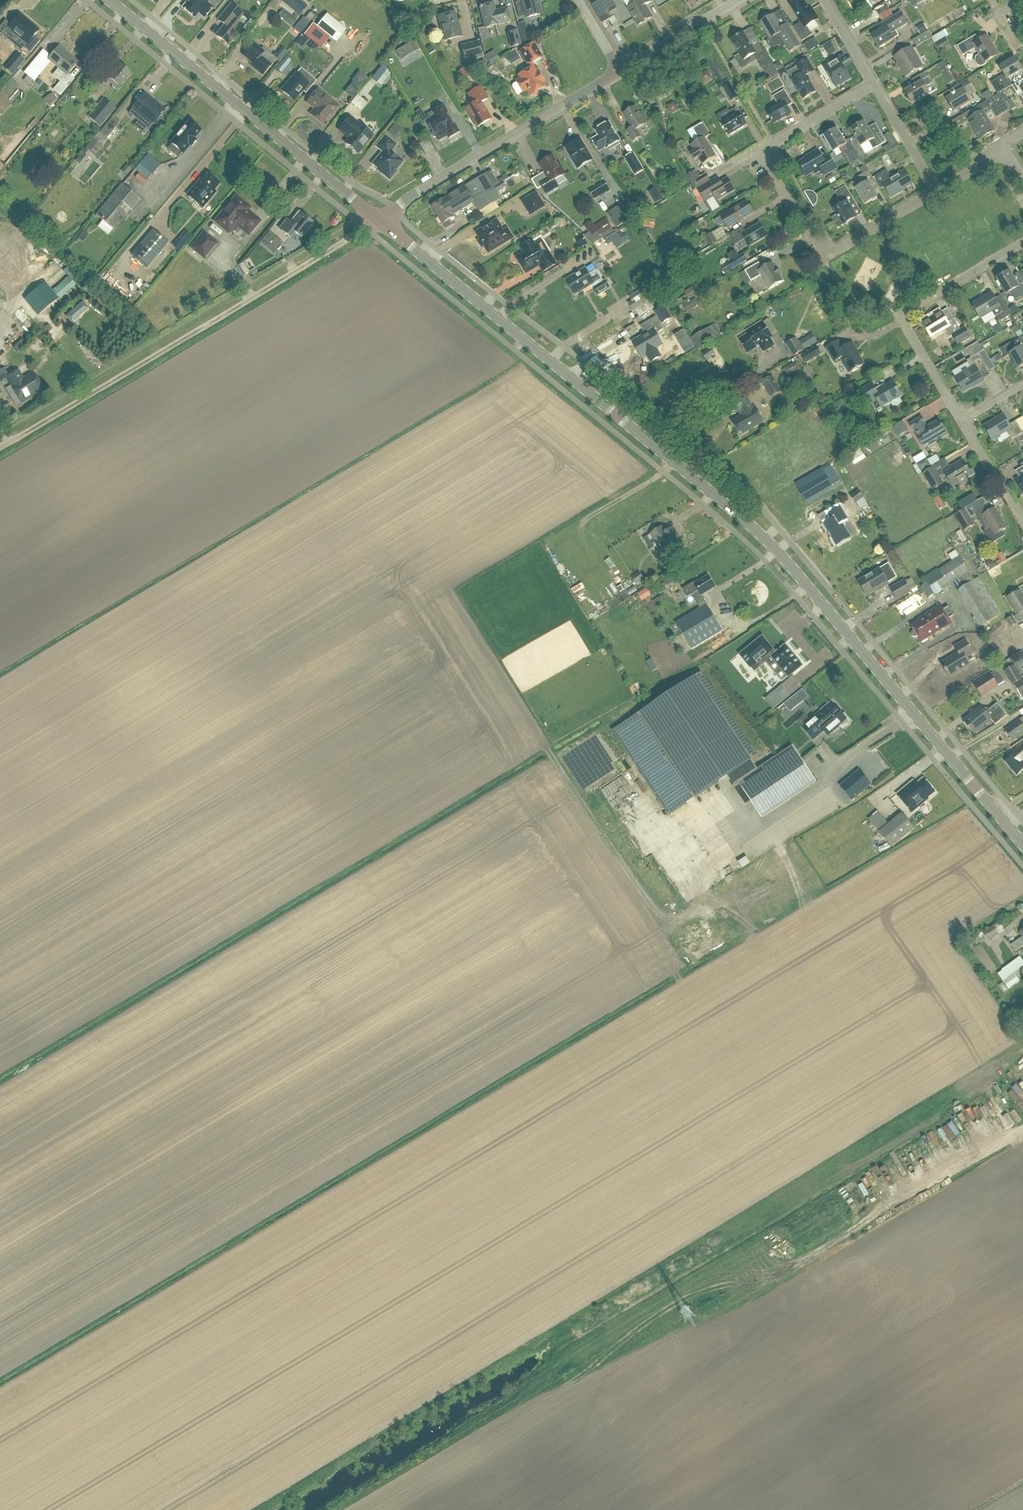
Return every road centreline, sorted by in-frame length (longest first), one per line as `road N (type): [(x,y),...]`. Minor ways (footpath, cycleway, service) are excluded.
road 1 (tertiary): [(1022,846),(768,540),(378,220)]
road 2 (residential): [(937,191),(832,253),(818,251),(768,165),(775,145),(874,83)]
road 3 (tertiary): [(378,220),(109,0)]
road 4 (residential): [(395,209),(621,71)]
road 5 (residential): [(964,421),(905,321),(1022,243)]
road 6 (unclassified): [(169,348),(378,220)]
road 7 (track): [(0,448),(169,348)]
road 8 (residential): [(621,71),(741,0)]
road 9 (residential): [(874,83),(937,191)]

